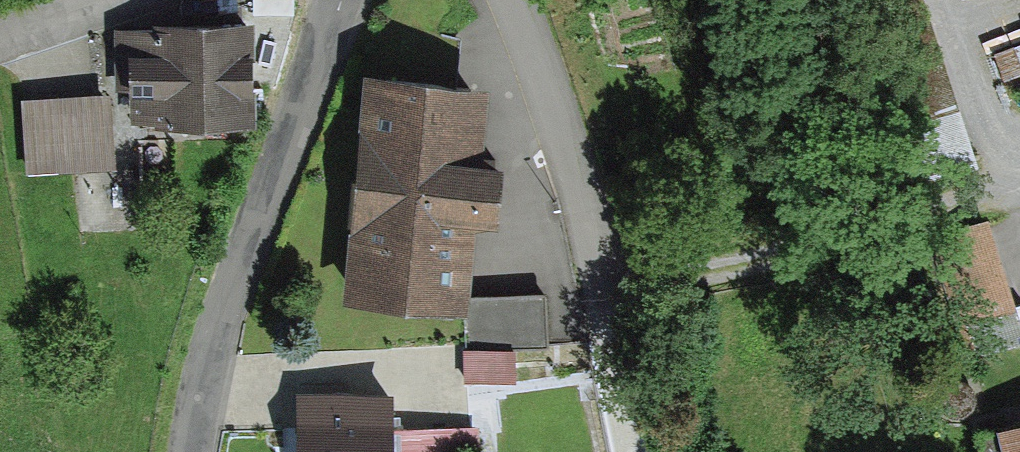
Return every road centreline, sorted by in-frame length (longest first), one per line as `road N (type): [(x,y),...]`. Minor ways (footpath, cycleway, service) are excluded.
road 1 (residential): [(188,451),(217,321),(342,0)]
road 2 (track): [(593,271),(637,275),(742,264),(1019,187)]
road 3 (residential): [(509,0),(572,165),(593,271)]
road 4 (track): [(593,271),(628,451)]

